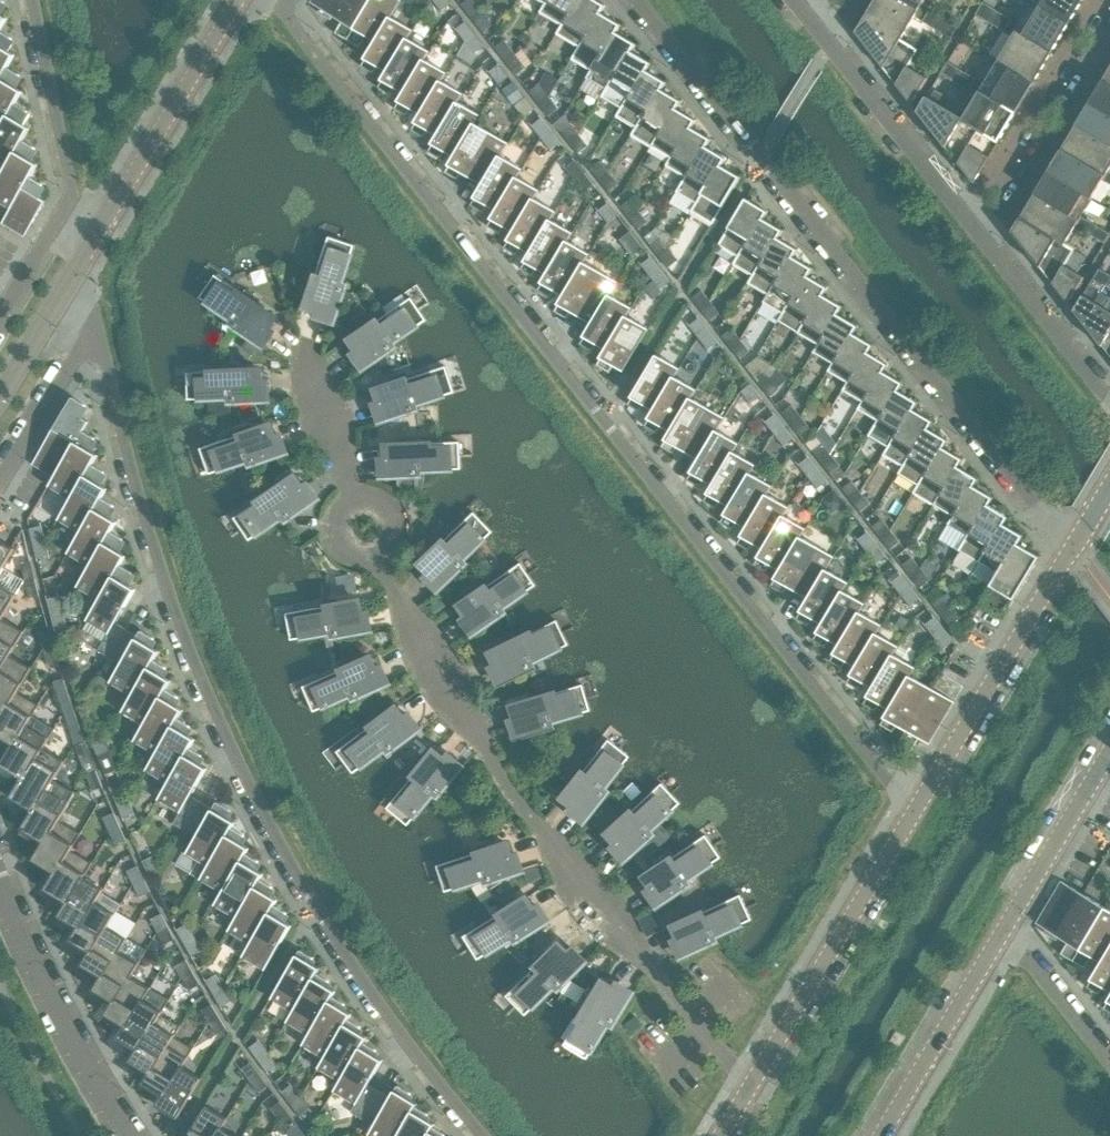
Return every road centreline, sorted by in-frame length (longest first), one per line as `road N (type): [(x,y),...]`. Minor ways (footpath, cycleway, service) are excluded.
road 1 (residential): [(915,812),(284,11)]
road 2 (residential): [(96,320),(164,574),(258,802),(377,1000),(486,1135)]
road 3 (residential): [(638,0),(1071,550)]
road 4 (residential): [(694,1016),(500,775),(379,557)]
road 5 (residential): [(915,812),(752,1086)]
road 6 (residential): [(1071,550),(915,812)]
road 7 (residential): [(85,256),(236,0)]
road 8 (residential): [(133,1135),(66,1026),(0,877)]
road 9 (residential): [(1098,0),(968,219)]
road 10 (residential): [(991,249),(1109,47)]
road 11 (residential): [(881,1135),(996,942)]
road 12 (residential): [(996,942),(1109,751)]
road 13 (residential): [(968,219),(832,48)]
road 14 (residential): [(34,0),(73,193)]
road 15 (residential): [(1109,402),(991,249)]
road 16 (residential): [(0,483),(96,320)]
road 17 (residential): [(1109,1062),(1036,969),(996,942)]
road 18 (residential): [(0,398),(85,256)]
road 19 (residential): [(354,500),(309,358)]
road 20 (residential): [(73,193),(0,316)]

